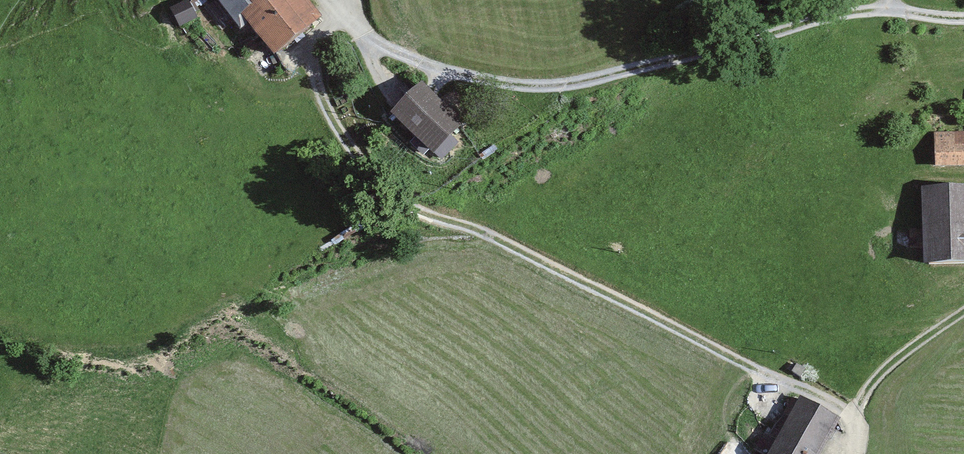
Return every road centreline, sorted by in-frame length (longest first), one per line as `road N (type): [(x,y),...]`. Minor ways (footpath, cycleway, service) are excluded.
road 1 (track): [(348,16),(314,50),(316,88),(370,191),(833,402),(854,424)]
road 2 (track): [(963,17),(823,15),(570,86),(471,79),(380,54),(348,16),(350,0)]
road 3 (track): [(853,453),(863,398),(888,364),(963,309)]

